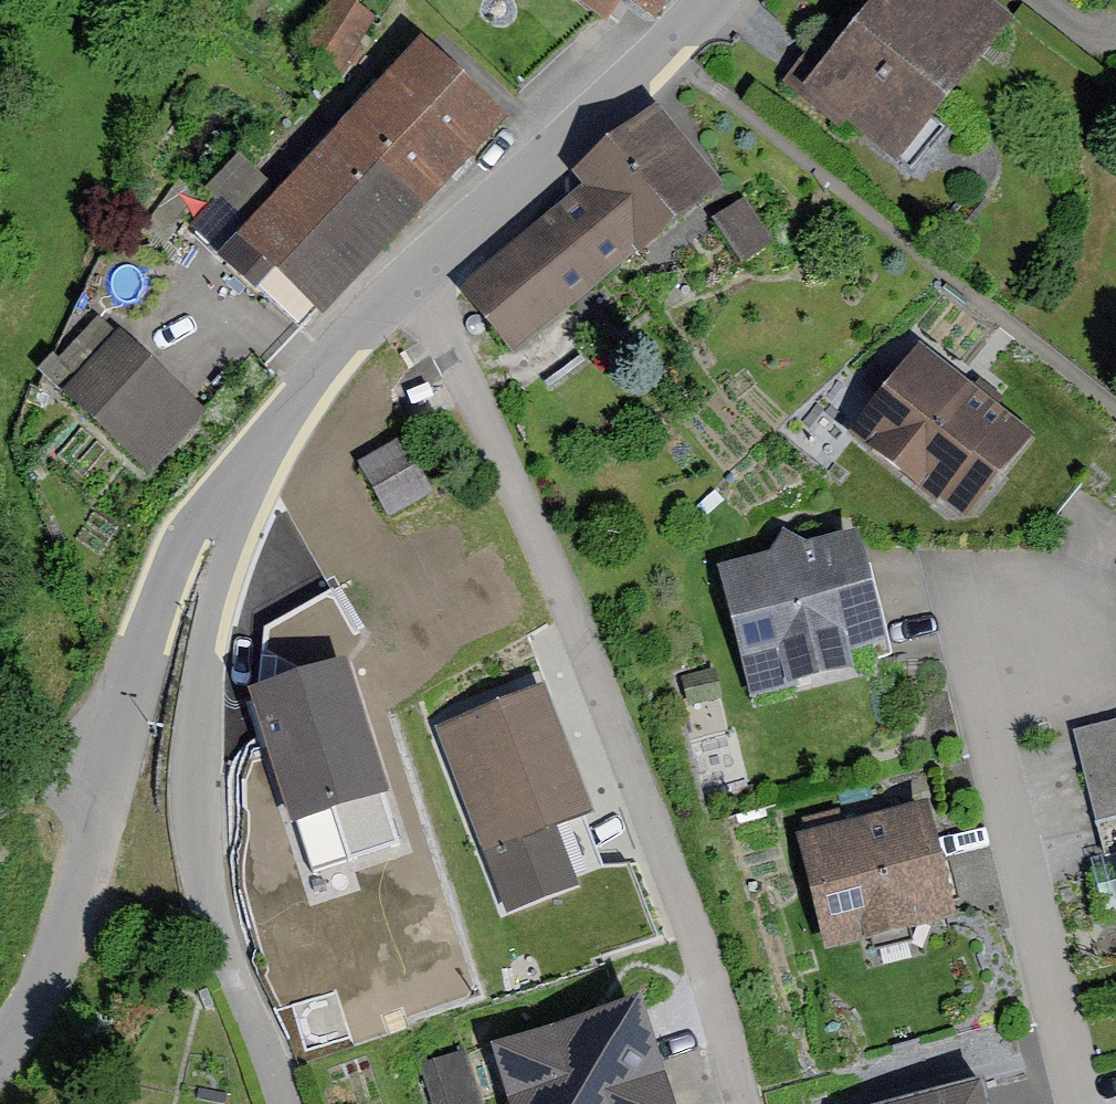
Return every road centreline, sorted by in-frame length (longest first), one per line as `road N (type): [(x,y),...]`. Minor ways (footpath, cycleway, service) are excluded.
road 1 (residential): [(428,279),(583,659),(747,1103)]
road 2 (residential): [(287,1103),(211,918),(190,825),(188,767),(219,595),(297,409)]
road 3 (residential): [(1027,625),(996,746),(1084,1103)]
road 4 (residential): [(428,279),(665,51),(708,0)]
road 5 (residential): [(130,712),(96,847),(49,979),(0,1056)]
road 6 (residential): [(297,409),(213,501),(163,592),(130,712)]
road 7 (residential): [(297,409),(428,279)]
road 8 (unclassified): [(0,794),(130,712)]

